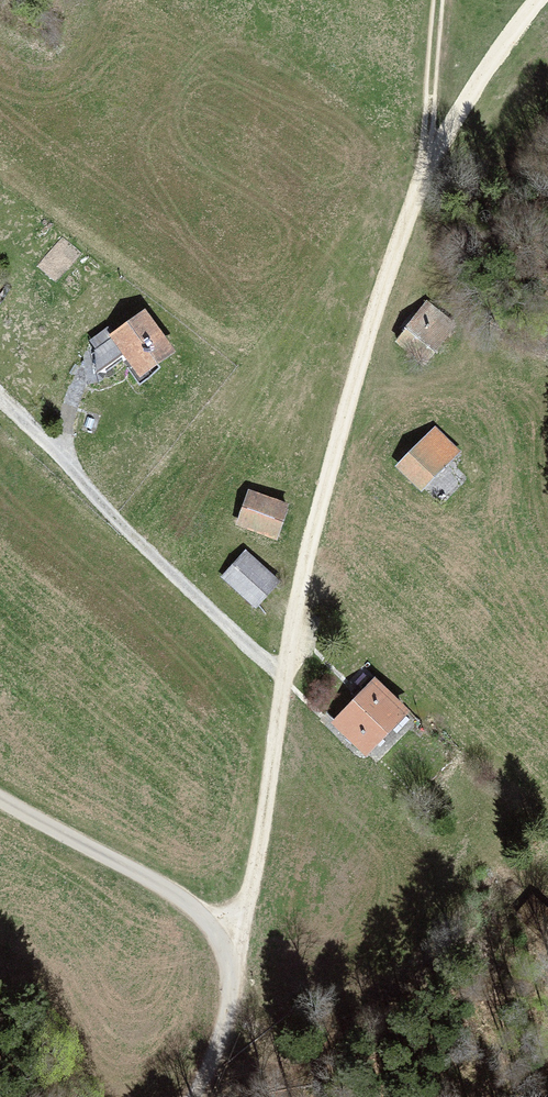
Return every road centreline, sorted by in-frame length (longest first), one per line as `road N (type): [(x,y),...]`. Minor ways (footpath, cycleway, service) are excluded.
road 1 (track): [(543,0),(430,156),(333,438),(281,683),(265,832),(248,908),(224,944)]
road 2 (unclassified): [(201,1096),(233,1028),(224,944),(175,897),(0,802)]
road 3 (track): [(0,397),(173,581),(281,683)]
road 4 (track): [(440,0),(430,156)]

